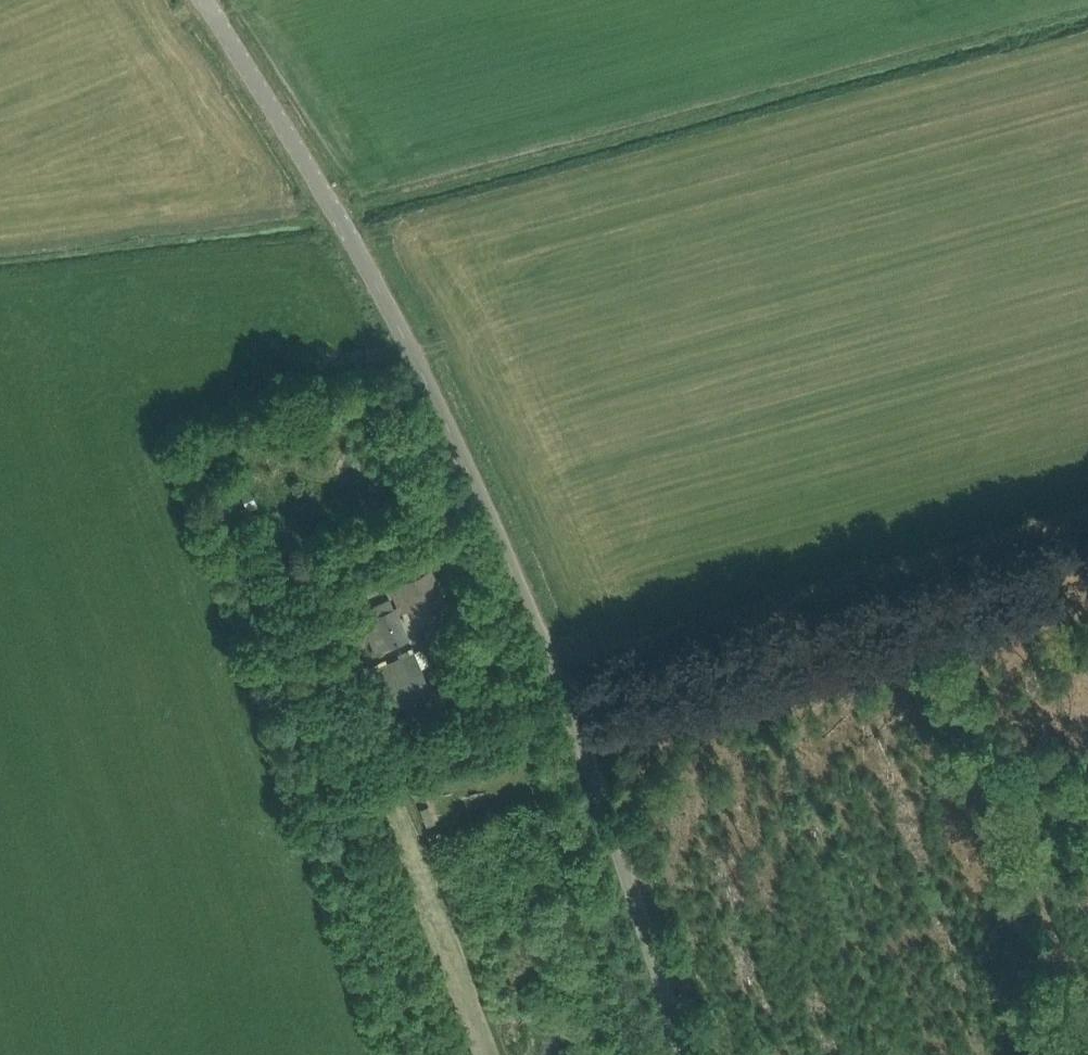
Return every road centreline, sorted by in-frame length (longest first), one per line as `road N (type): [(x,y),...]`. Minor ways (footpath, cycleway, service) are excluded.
road 1 (unclassified): [(569,701),(384,300),(201,0)]
road 2 (unclassified): [(569,701),(1087,551)]
road 3 (track): [(1087,1048),(940,593)]
road 4 (unclassified): [(684,1054),(569,701)]

